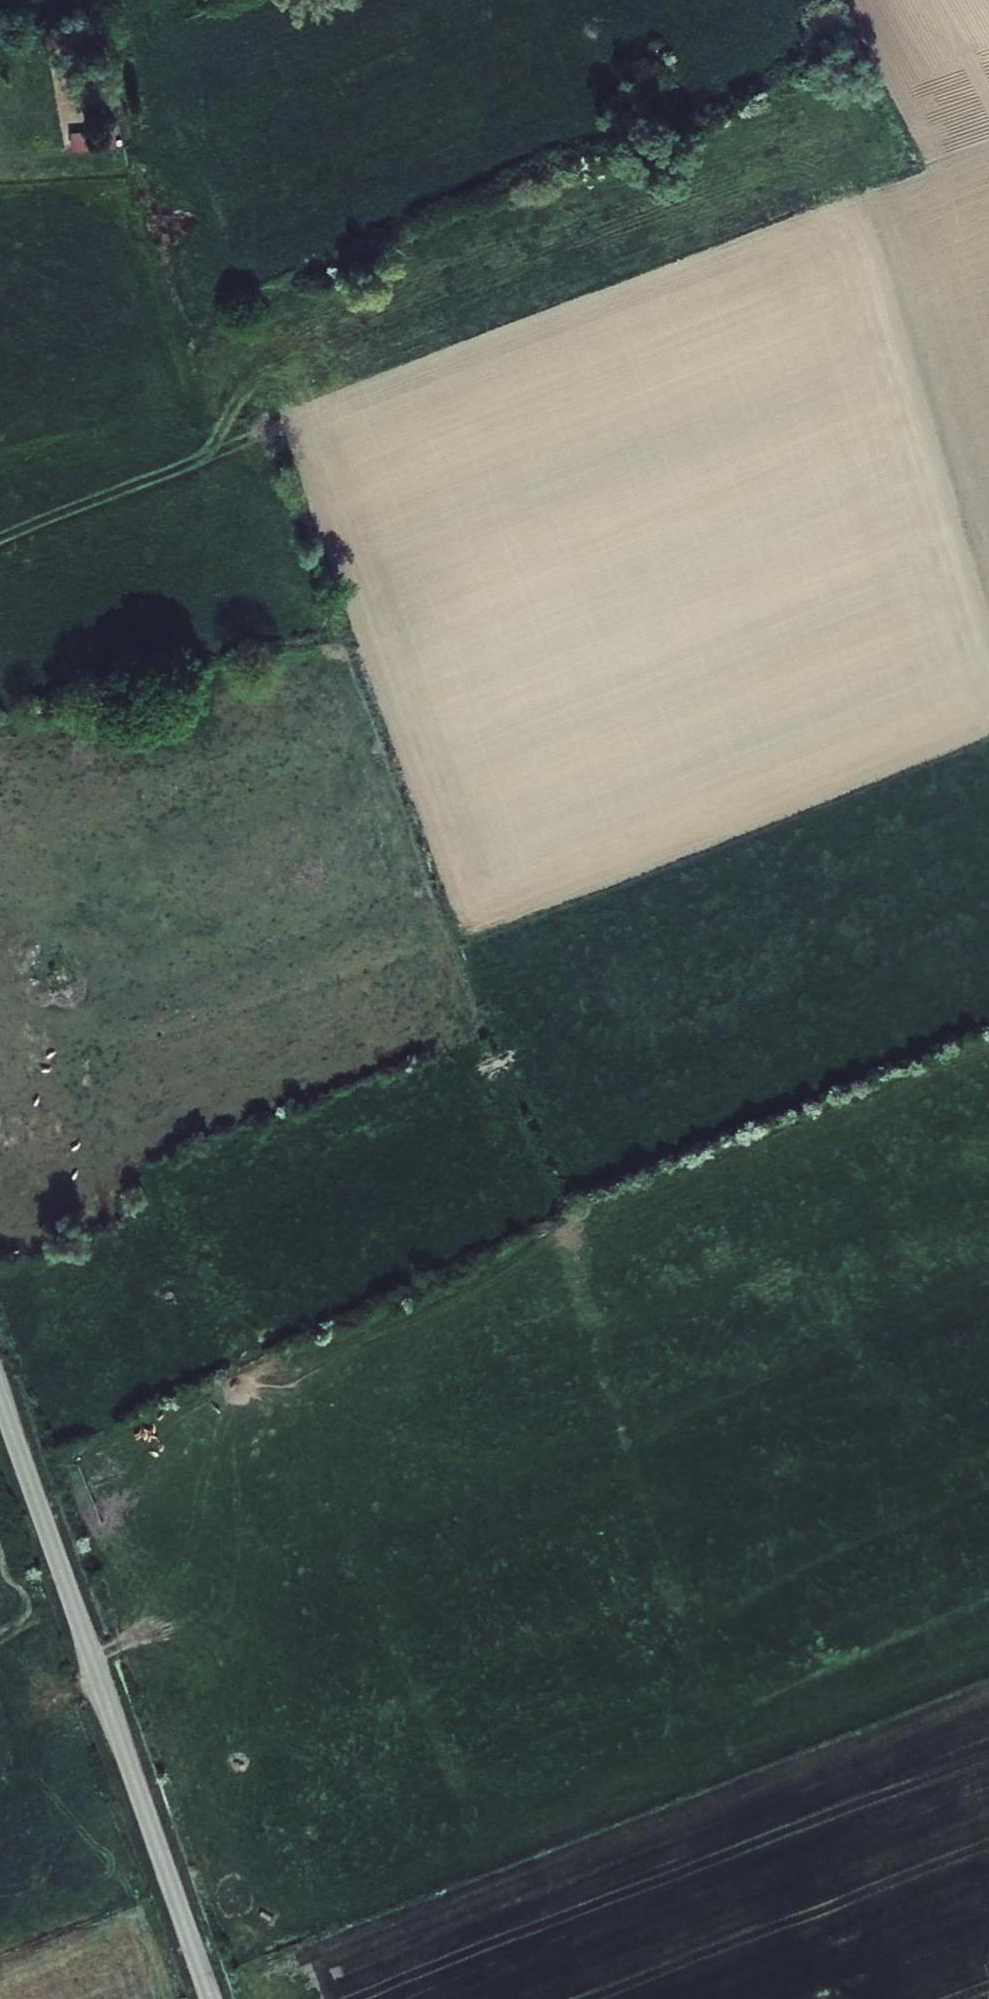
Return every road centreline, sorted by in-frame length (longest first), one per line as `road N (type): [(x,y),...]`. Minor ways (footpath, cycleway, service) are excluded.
road 1 (unclassified): [(0,1396),(212,1998)]

